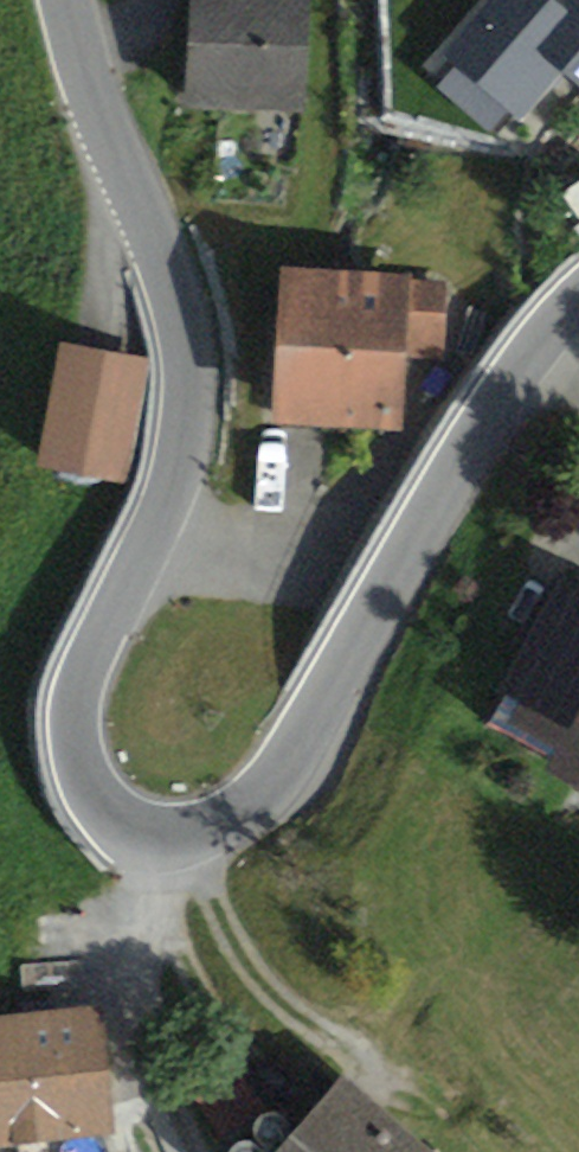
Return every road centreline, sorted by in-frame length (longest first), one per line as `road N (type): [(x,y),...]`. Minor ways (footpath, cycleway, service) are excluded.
road 1 (tertiary): [(69,0),(180,291),(191,391),(182,477),(85,675),(73,745),(96,799),(119,826),(148,839),(189,842),(261,799),(293,760),(503,393),(578,302)]
road 2 (track): [(148,839),(134,950),(141,1047),(186,1151)]

